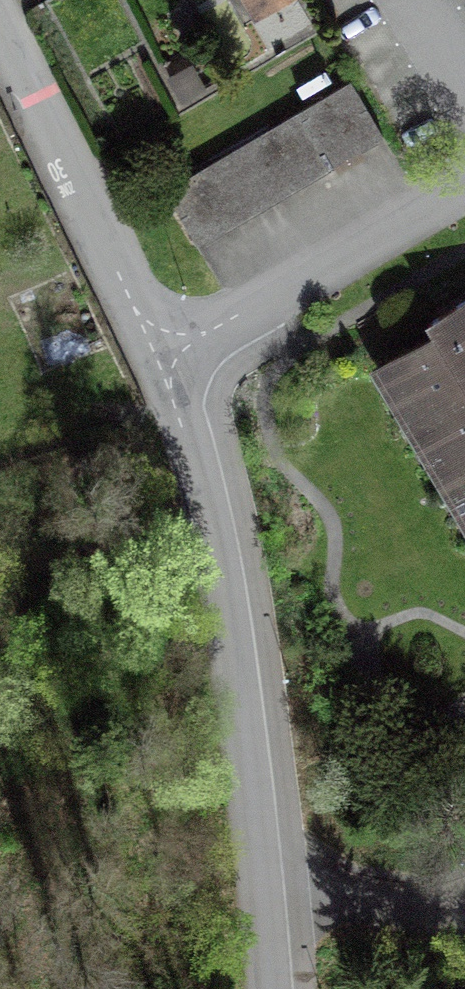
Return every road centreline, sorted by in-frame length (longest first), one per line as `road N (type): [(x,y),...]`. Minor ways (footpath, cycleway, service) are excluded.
road 1 (residential): [(154,370),(214,545),(265,988)]
road 2 (residential): [(0,39),(154,370)]
road 3 (residential): [(154,370),(464,198)]
road 4 (track): [(207,524),(139,561),(0,593)]

